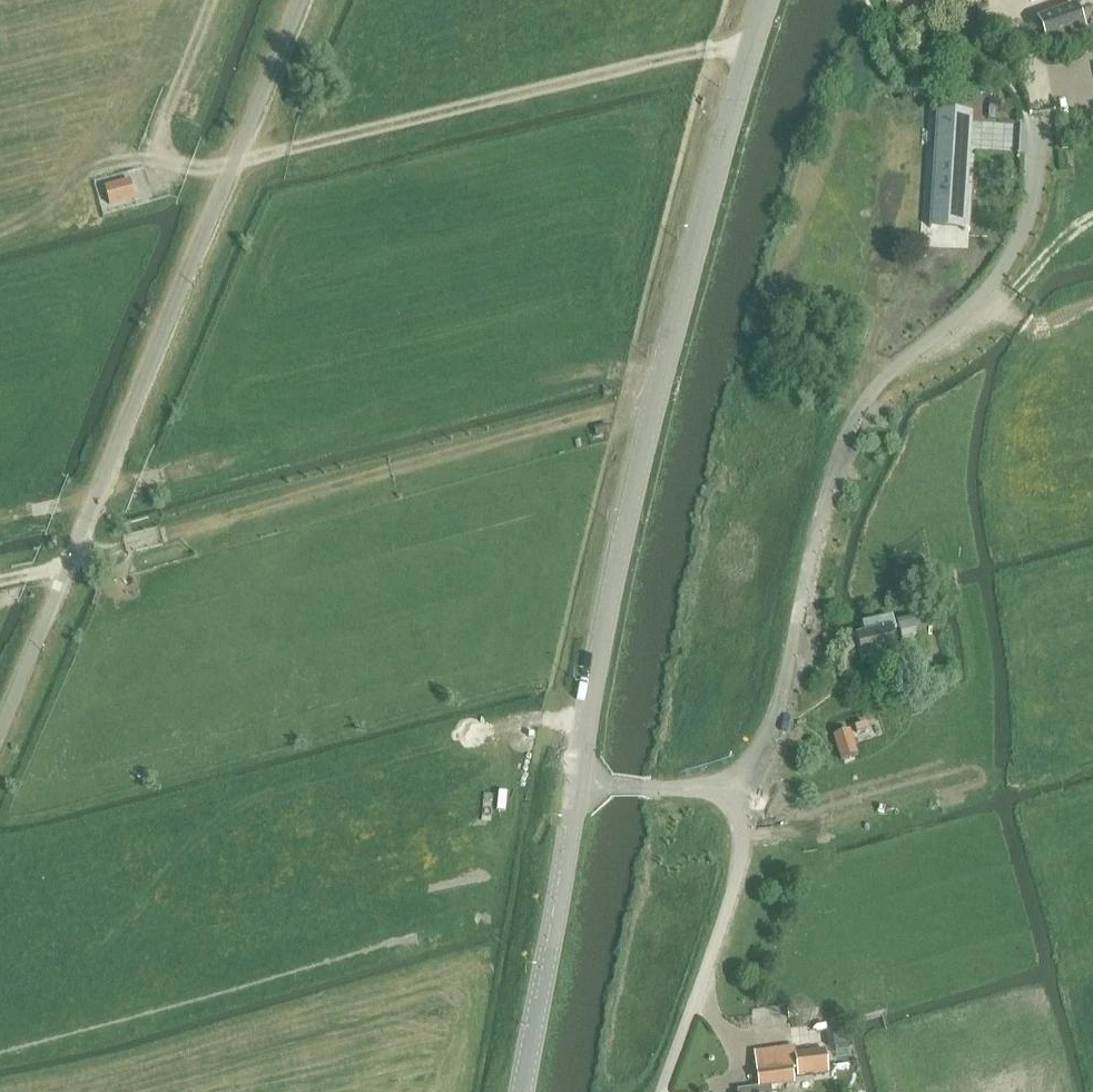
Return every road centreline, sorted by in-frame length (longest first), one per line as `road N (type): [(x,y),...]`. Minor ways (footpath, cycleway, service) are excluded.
road 1 (secondary): [(574,787),(657,388),(766,0)]
road 2 (unclassified): [(747,791),(777,713),(830,477),(872,388),(967,316),(1015,256),(1035,200),(1039,127)]
road 3 (track): [(0,522),(277,448),(610,376),(657,388)]
road 4 (track): [(0,580),(621,412),(653,411)]
road 5 (track): [(168,161),(189,169),(754,45)]
road 6 (track): [(210,0),(158,138),(168,161),(121,163),(71,180),(36,217),(0,227)]
road 7 (unclassified): [(662,1091),(738,863),(747,791)]
road 8 (secondary): [(523,1091),(574,787)]
road 9 (unclassified): [(574,787),(747,791)]

